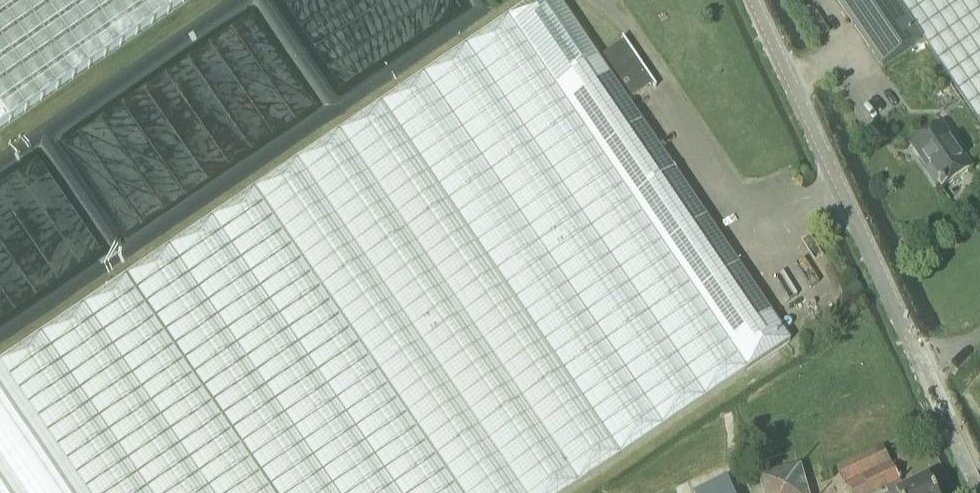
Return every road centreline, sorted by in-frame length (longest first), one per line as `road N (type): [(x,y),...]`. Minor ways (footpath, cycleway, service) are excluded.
road 1 (residential): [(979,479),(760,0)]

